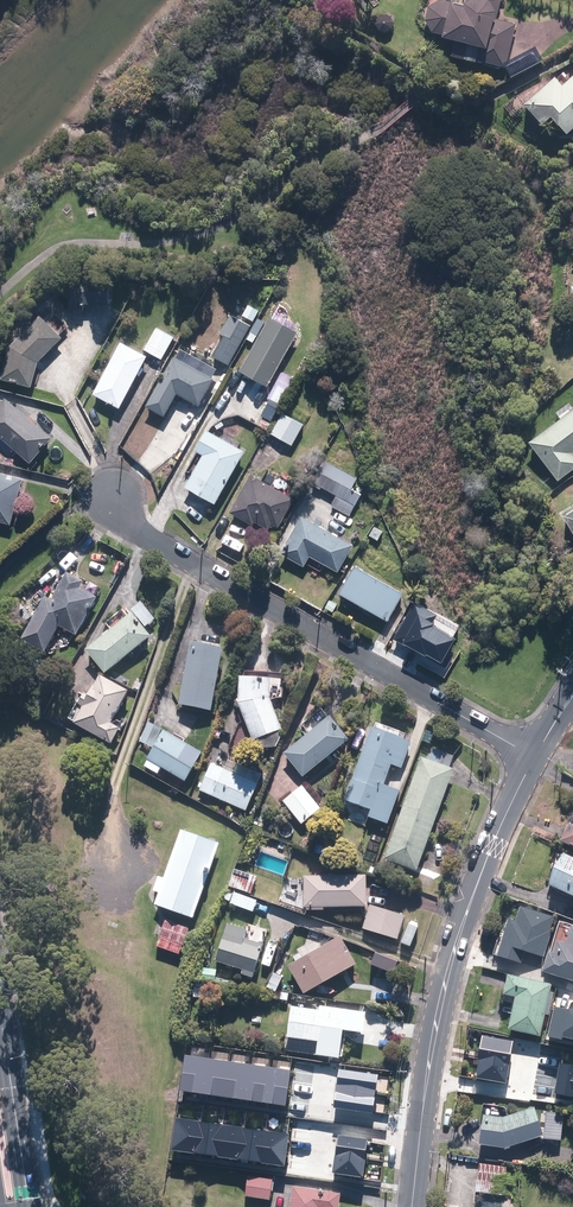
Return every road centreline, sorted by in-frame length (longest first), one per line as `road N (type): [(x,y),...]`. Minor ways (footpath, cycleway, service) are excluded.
road 1 (residential): [(115,496),(142,533),(534,756)]
road 2 (residential): [(534,756),(454,950),(429,1060),(412,1206)]

